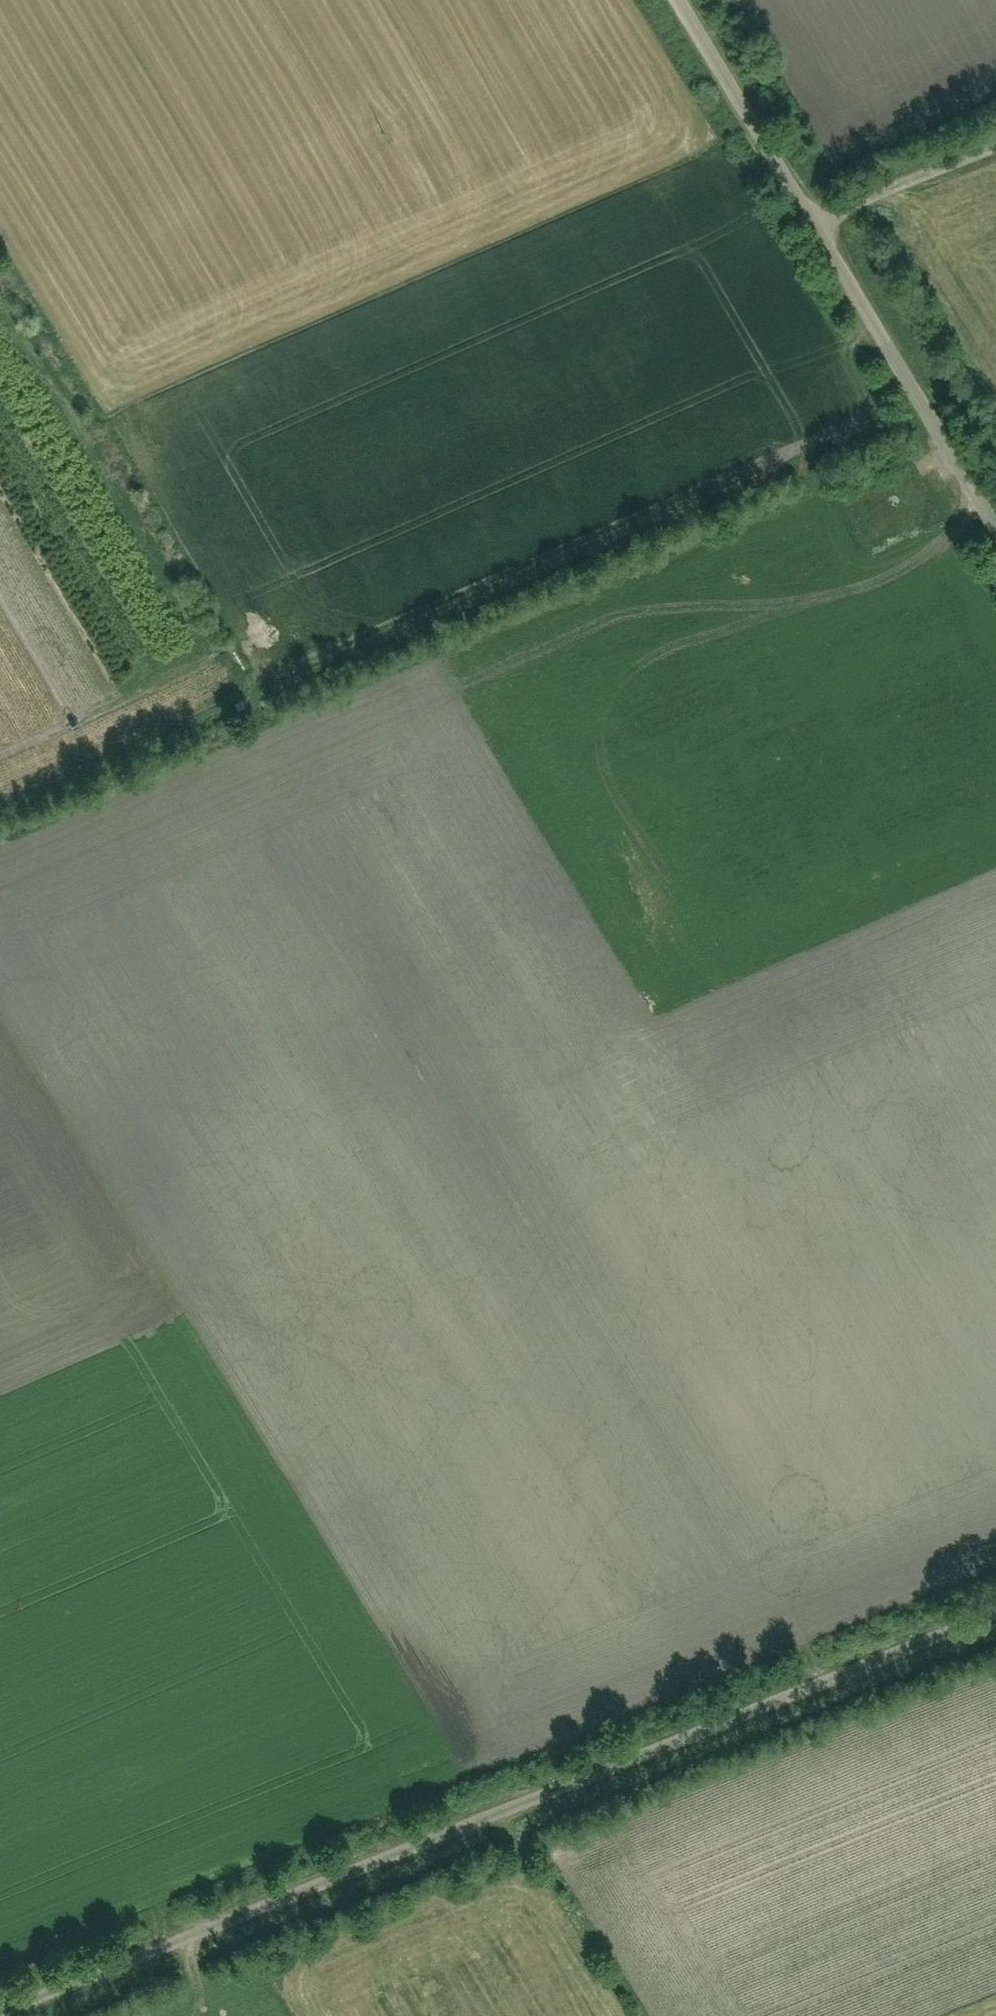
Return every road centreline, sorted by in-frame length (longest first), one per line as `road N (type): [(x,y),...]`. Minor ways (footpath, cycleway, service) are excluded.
road 1 (residential): [(995,1603),(0,2003)]
road 2 (residential): [(679,0),(995,537)]

